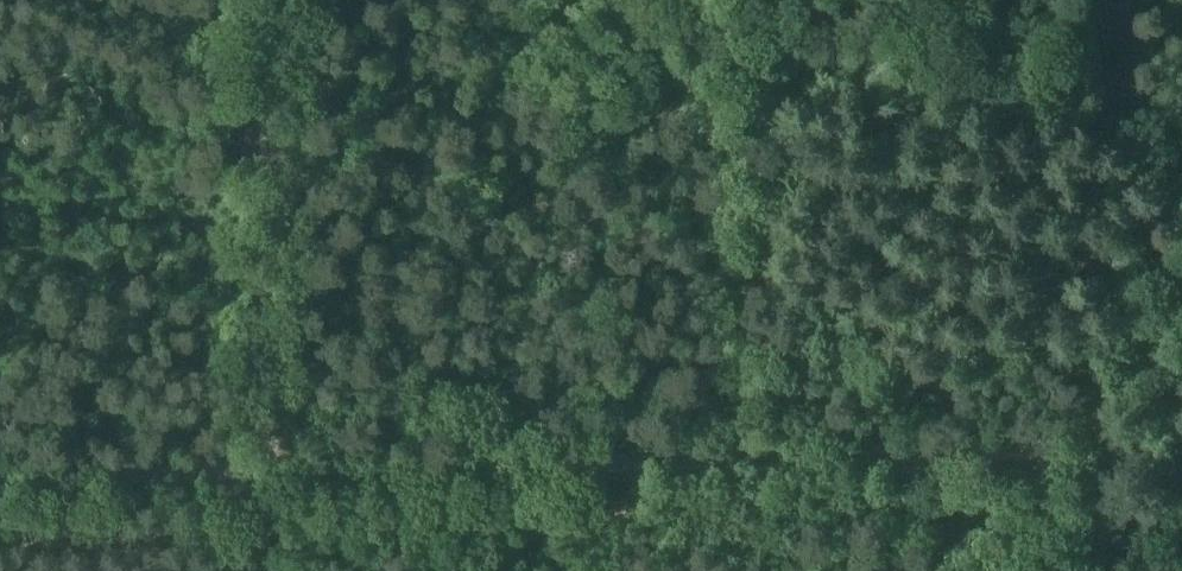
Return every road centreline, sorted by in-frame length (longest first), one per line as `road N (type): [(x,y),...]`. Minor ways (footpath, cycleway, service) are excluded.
road 1 (track): [(264,470),(1082,447)]
road 2 (track): [(264,470),(270,0)]
road 3 (track): [(0,478),(264,470)]
road 4 (track): [(1181,289),(1082,447)]
road 5 (track): [(1073,460),(1003,570)]

